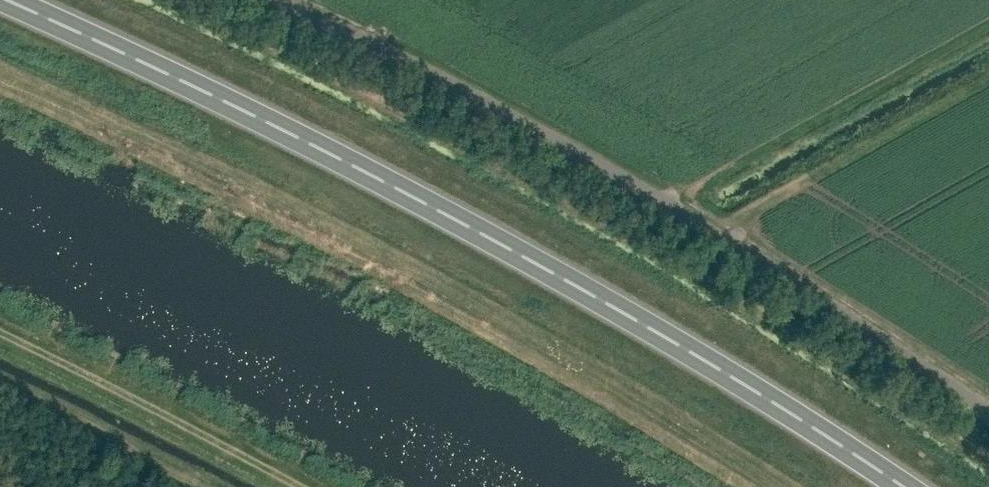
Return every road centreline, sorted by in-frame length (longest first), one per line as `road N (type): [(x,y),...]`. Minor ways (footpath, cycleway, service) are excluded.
road 1 (trunk): [(905,486),(768,398),(492,238),(6,0)]
road 2 (unclassified): [(988,398),(606,150),(321,0)]
road 3 (track): [(0,343),(301,486)]

